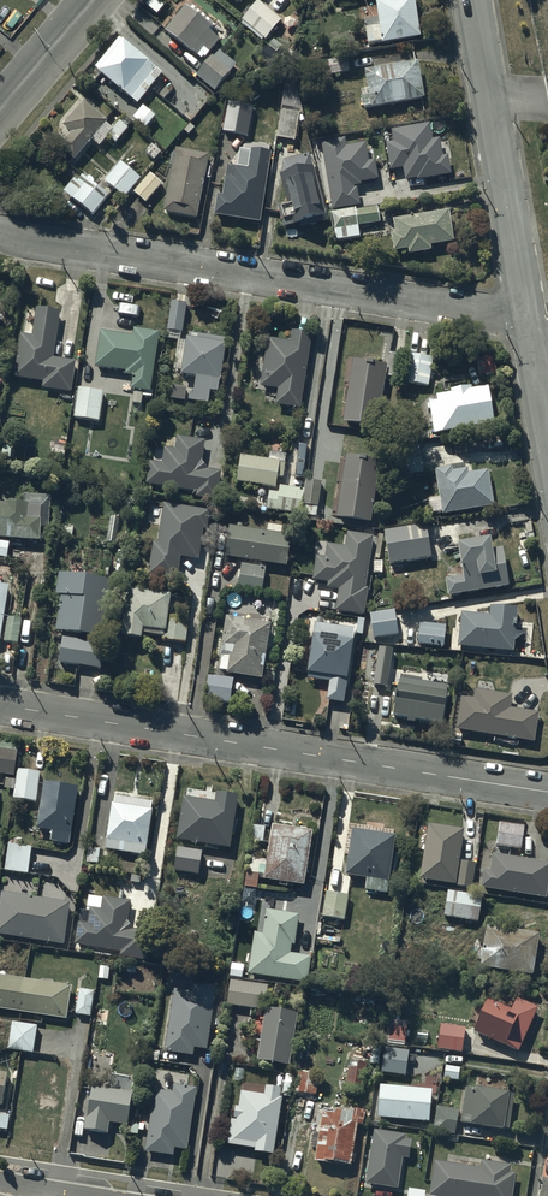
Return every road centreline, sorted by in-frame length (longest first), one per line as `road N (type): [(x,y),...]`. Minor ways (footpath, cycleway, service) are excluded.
road 1 (residential): [(0,705),(547,790)]
road 2 (residential): [(0,232),(18,241),(529,320)]
road 3 (residential): [(474,0),(529,320)]
road 4 (tertiary): [(94,0),(0,110)]

